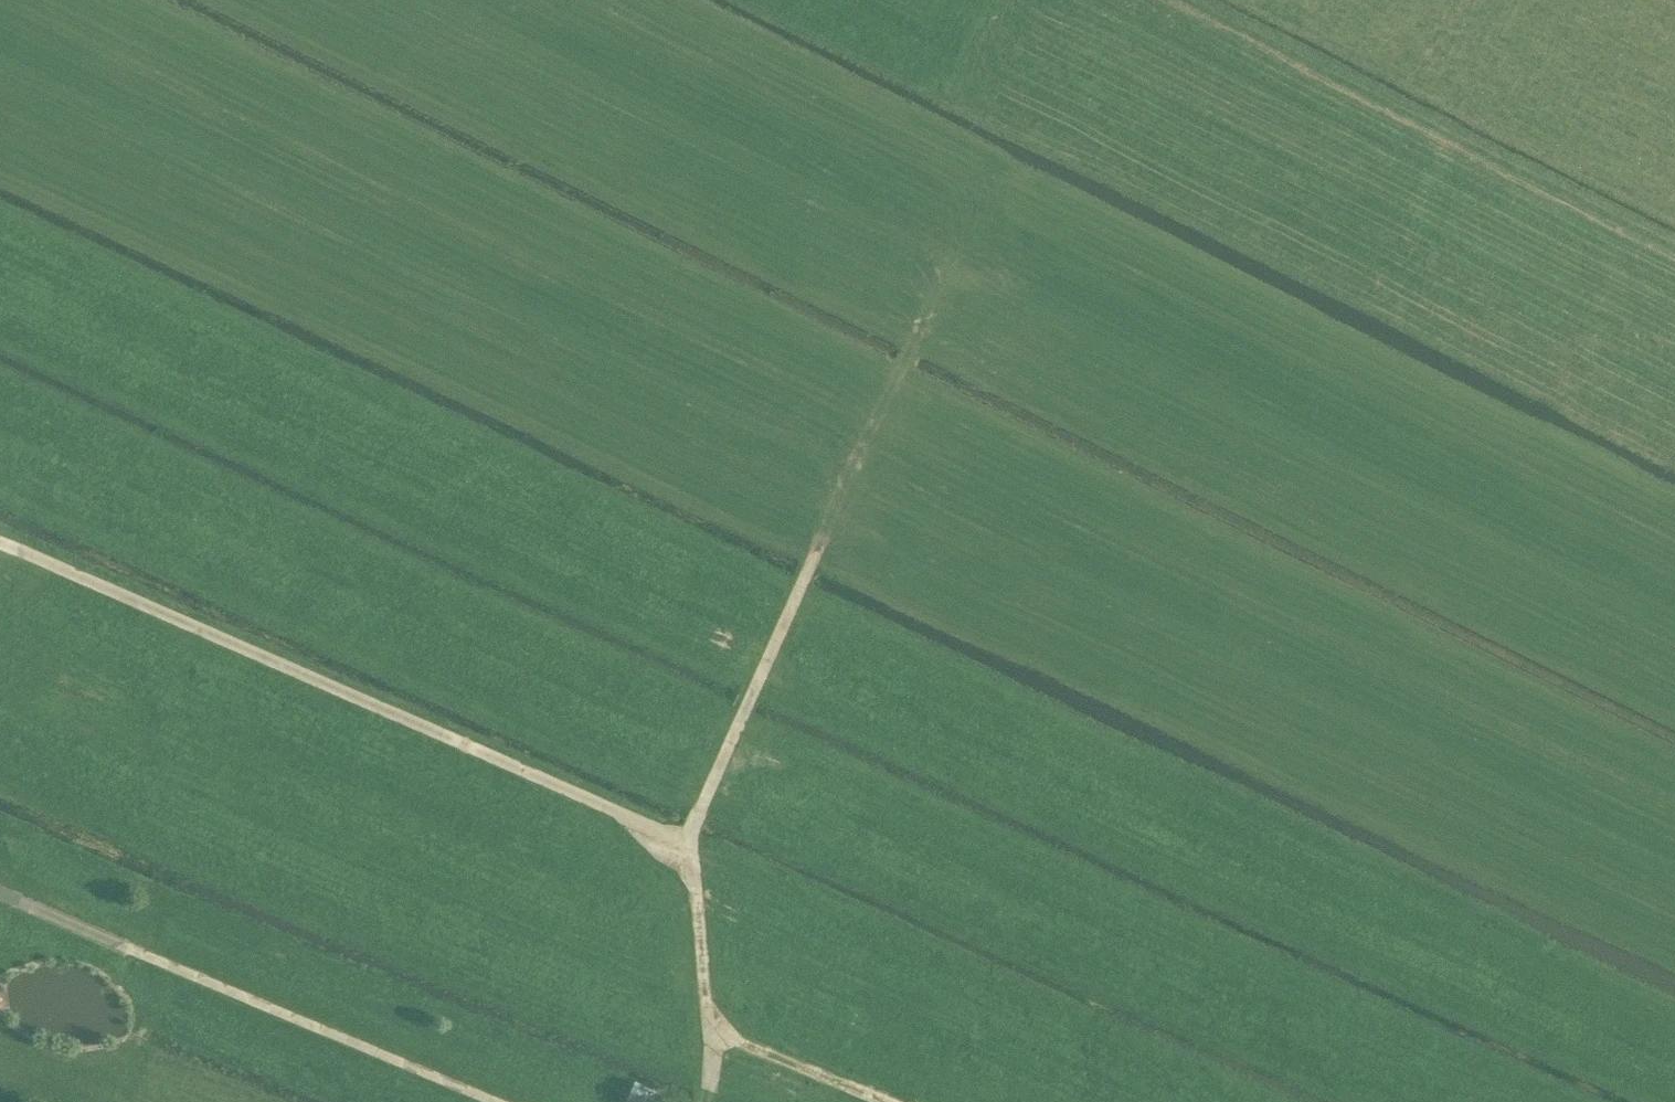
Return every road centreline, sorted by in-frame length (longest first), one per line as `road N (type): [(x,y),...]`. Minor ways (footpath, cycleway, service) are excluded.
road 1 (track): [(0,538),(686,843),(709,1027),(705,1101)]
road 2 (track): [(686,843),(928,324)]
road 3 (track): [(709,1027),(890,1101)]

